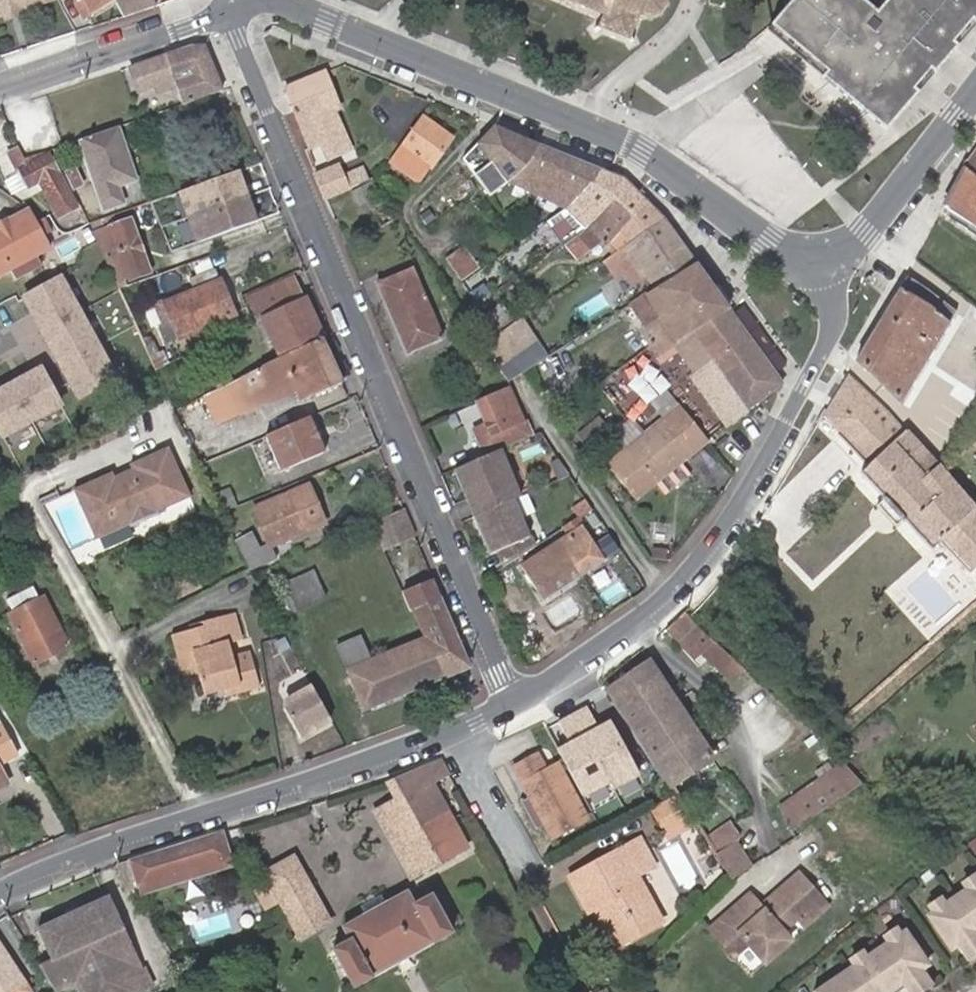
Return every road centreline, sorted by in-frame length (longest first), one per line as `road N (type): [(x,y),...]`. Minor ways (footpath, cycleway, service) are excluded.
road 1 (residential): [(227,11),(512,702)]
road 2 (secondary): [(279,0),(643,151),(767,244),(796,258),(824,258)]
road 3 (secondary): [(512,702),(645,612),(732,516),(827,344),(824,258)]
road 4 (secondary): [(0,893),(52,867),(454,728)]
road 5 (secondary): [(227,11),(0,90)]
road 6 (secondary): [(975,92),(865,233),(824,258)]
road 7 (residential): [(529,865),(454,728)]

